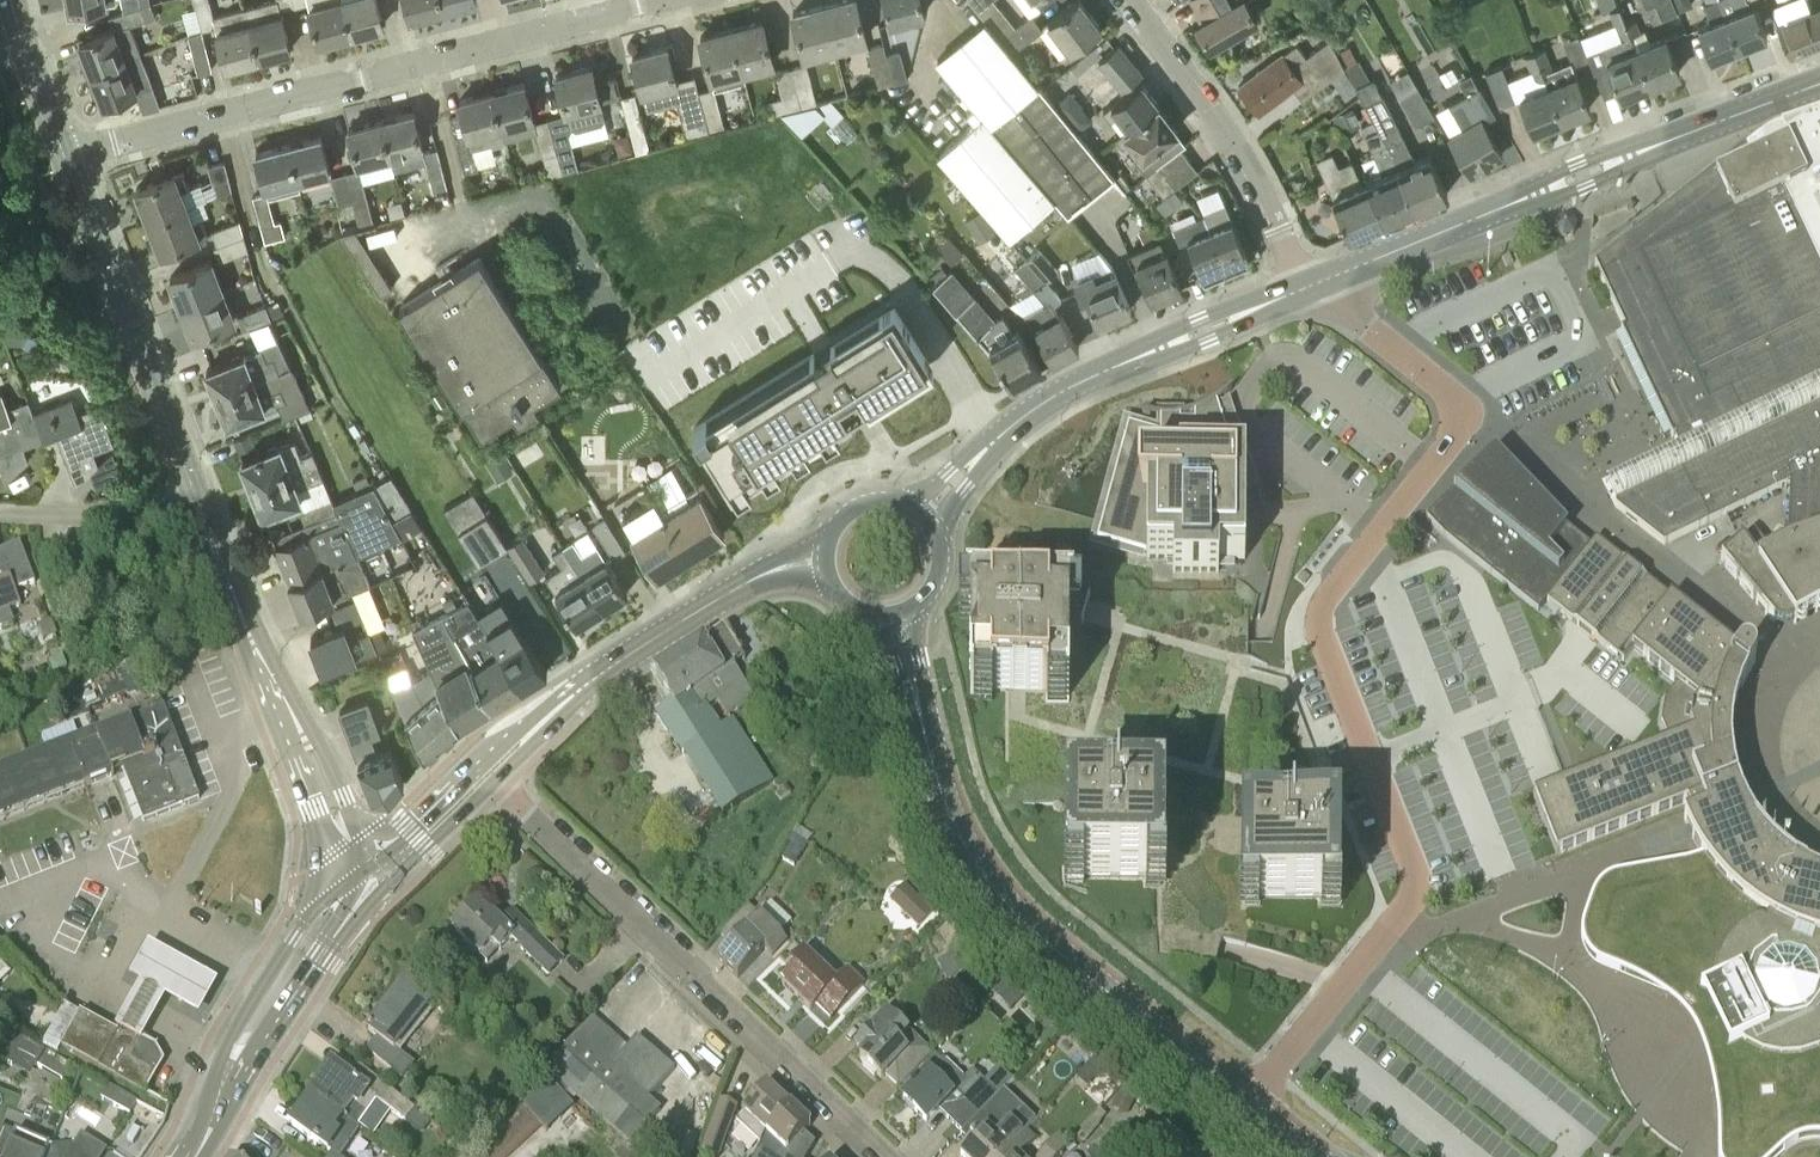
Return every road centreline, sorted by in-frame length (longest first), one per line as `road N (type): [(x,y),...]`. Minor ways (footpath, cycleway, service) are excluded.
road 1 (residential): [(1309,1028),(1417,891),(1327,655),(1321,606),(1468,415),(1460,398),(1313,283)]
road 2 (tertiary): [(1246,1101),(1034,928),(974,862),(944,801),(897,611)]
road 3 (residential): [(114,142),(651,0)]
road 4 (secondary): [(1313,283),(1819,83)]
road 5 (residential): [(888,1156),(493,782)]
road 6 (secondary): [(919,516),(1025,416),(1073,387),(1313,283)]
road 7 (tertiary): [(195,487),(63,154)]
road 8 (residential): [(1313,283),(1294,263),(1229,137),(1128,0)]
road 9 (secondary): [(353,879),(301,923),(255,989),(222,1052),(209,1131)]
road 10 (secondary): [(209,1131),(335,945),(381,890)]
road 11 (secondary): [(597,676),(374,862)]
road 12 (secondary): [(827,559),(761,575),(597,676)]
road 13 (residential): [(1466,1156),(1309,1028)]
road 14 (residential): [(195,487),(104,515),(0,510)]
road 15 (tertiary): [(285,702),(309,798),(353,879)]
road 16 (tertiary): [(374,862),(323,754),(285,702)]
road 17 (tertiary): [(285,702),(218,549)]
road 18 (secondary): [(381,890),(493,782)]
road 19 (secondary): [(493,782),(597,676)]
road 20 (secondary): [(919,516),(867,504),(838,525),(827,559)]

